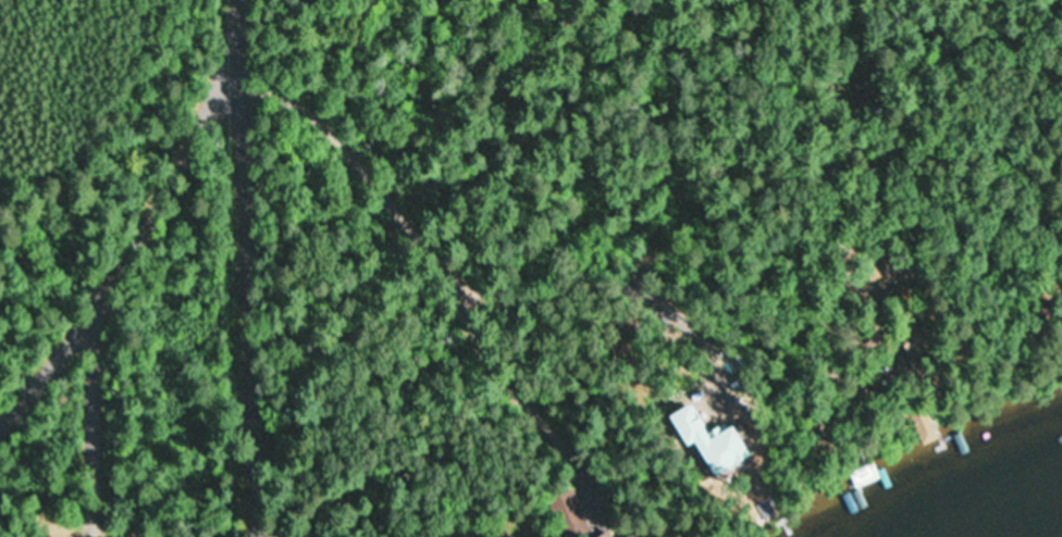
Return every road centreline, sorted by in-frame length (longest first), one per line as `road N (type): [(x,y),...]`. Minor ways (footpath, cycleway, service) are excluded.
road 1 (residential): [(215,67),(225,133),(227,384),(244,427),(277,457),(436,520),(532,526)]
road 2 (residential): [(0,412),(76,314),(177,146),(215,67),(229,0)]

